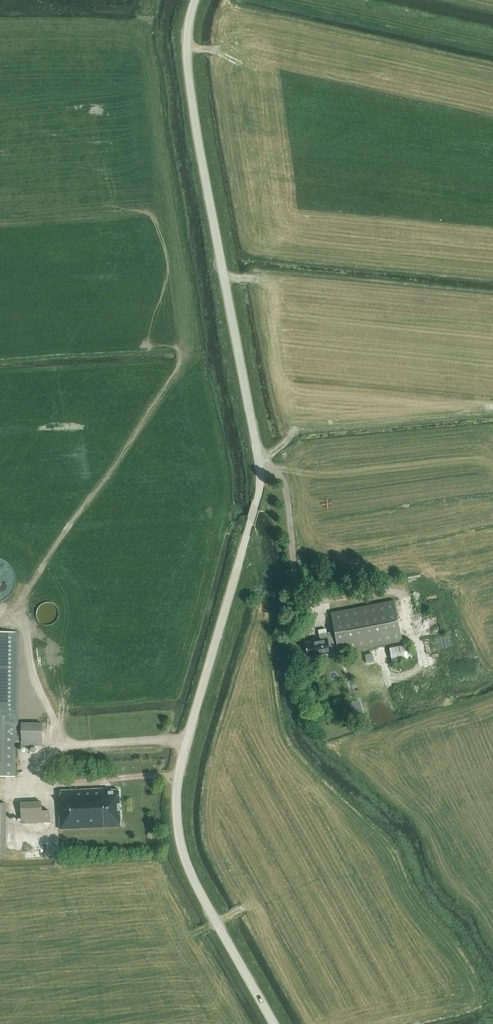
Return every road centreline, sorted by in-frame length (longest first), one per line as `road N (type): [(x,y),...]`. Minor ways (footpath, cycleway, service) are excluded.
road 1 (tertiary): [(274,1023),(195,881),(177,811),(179,772),(261,480),(189,84),(186,46),(195,0)]
road 2 (track): [(295,427),(260,464),(286,487),(298,617)]
road 3 (track): [(305,0),(492,39)]

